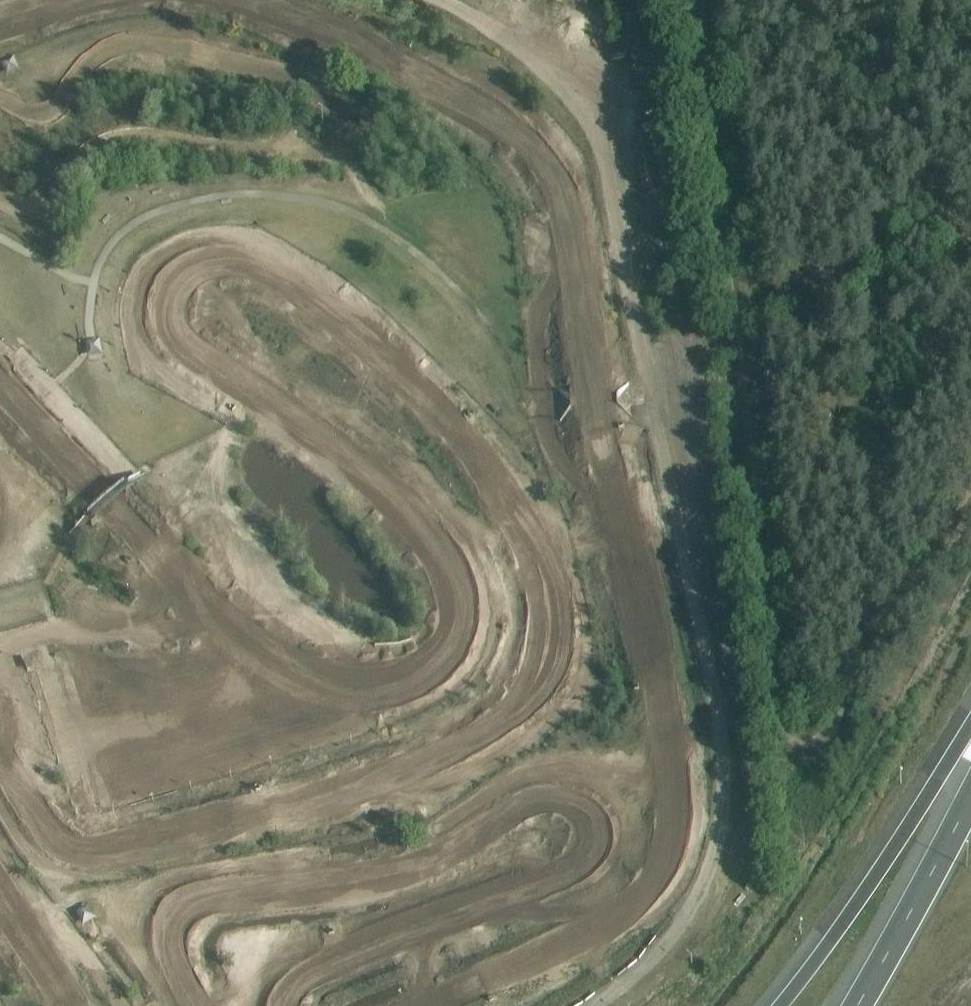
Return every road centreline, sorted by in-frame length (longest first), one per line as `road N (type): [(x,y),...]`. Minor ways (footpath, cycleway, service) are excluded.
road 1 (track): [(695,0),(773,685)]
road 2 (motorway): [(970,732),(780,1005)]
road 3 (motorway): [(970,794),(859,1005)]

